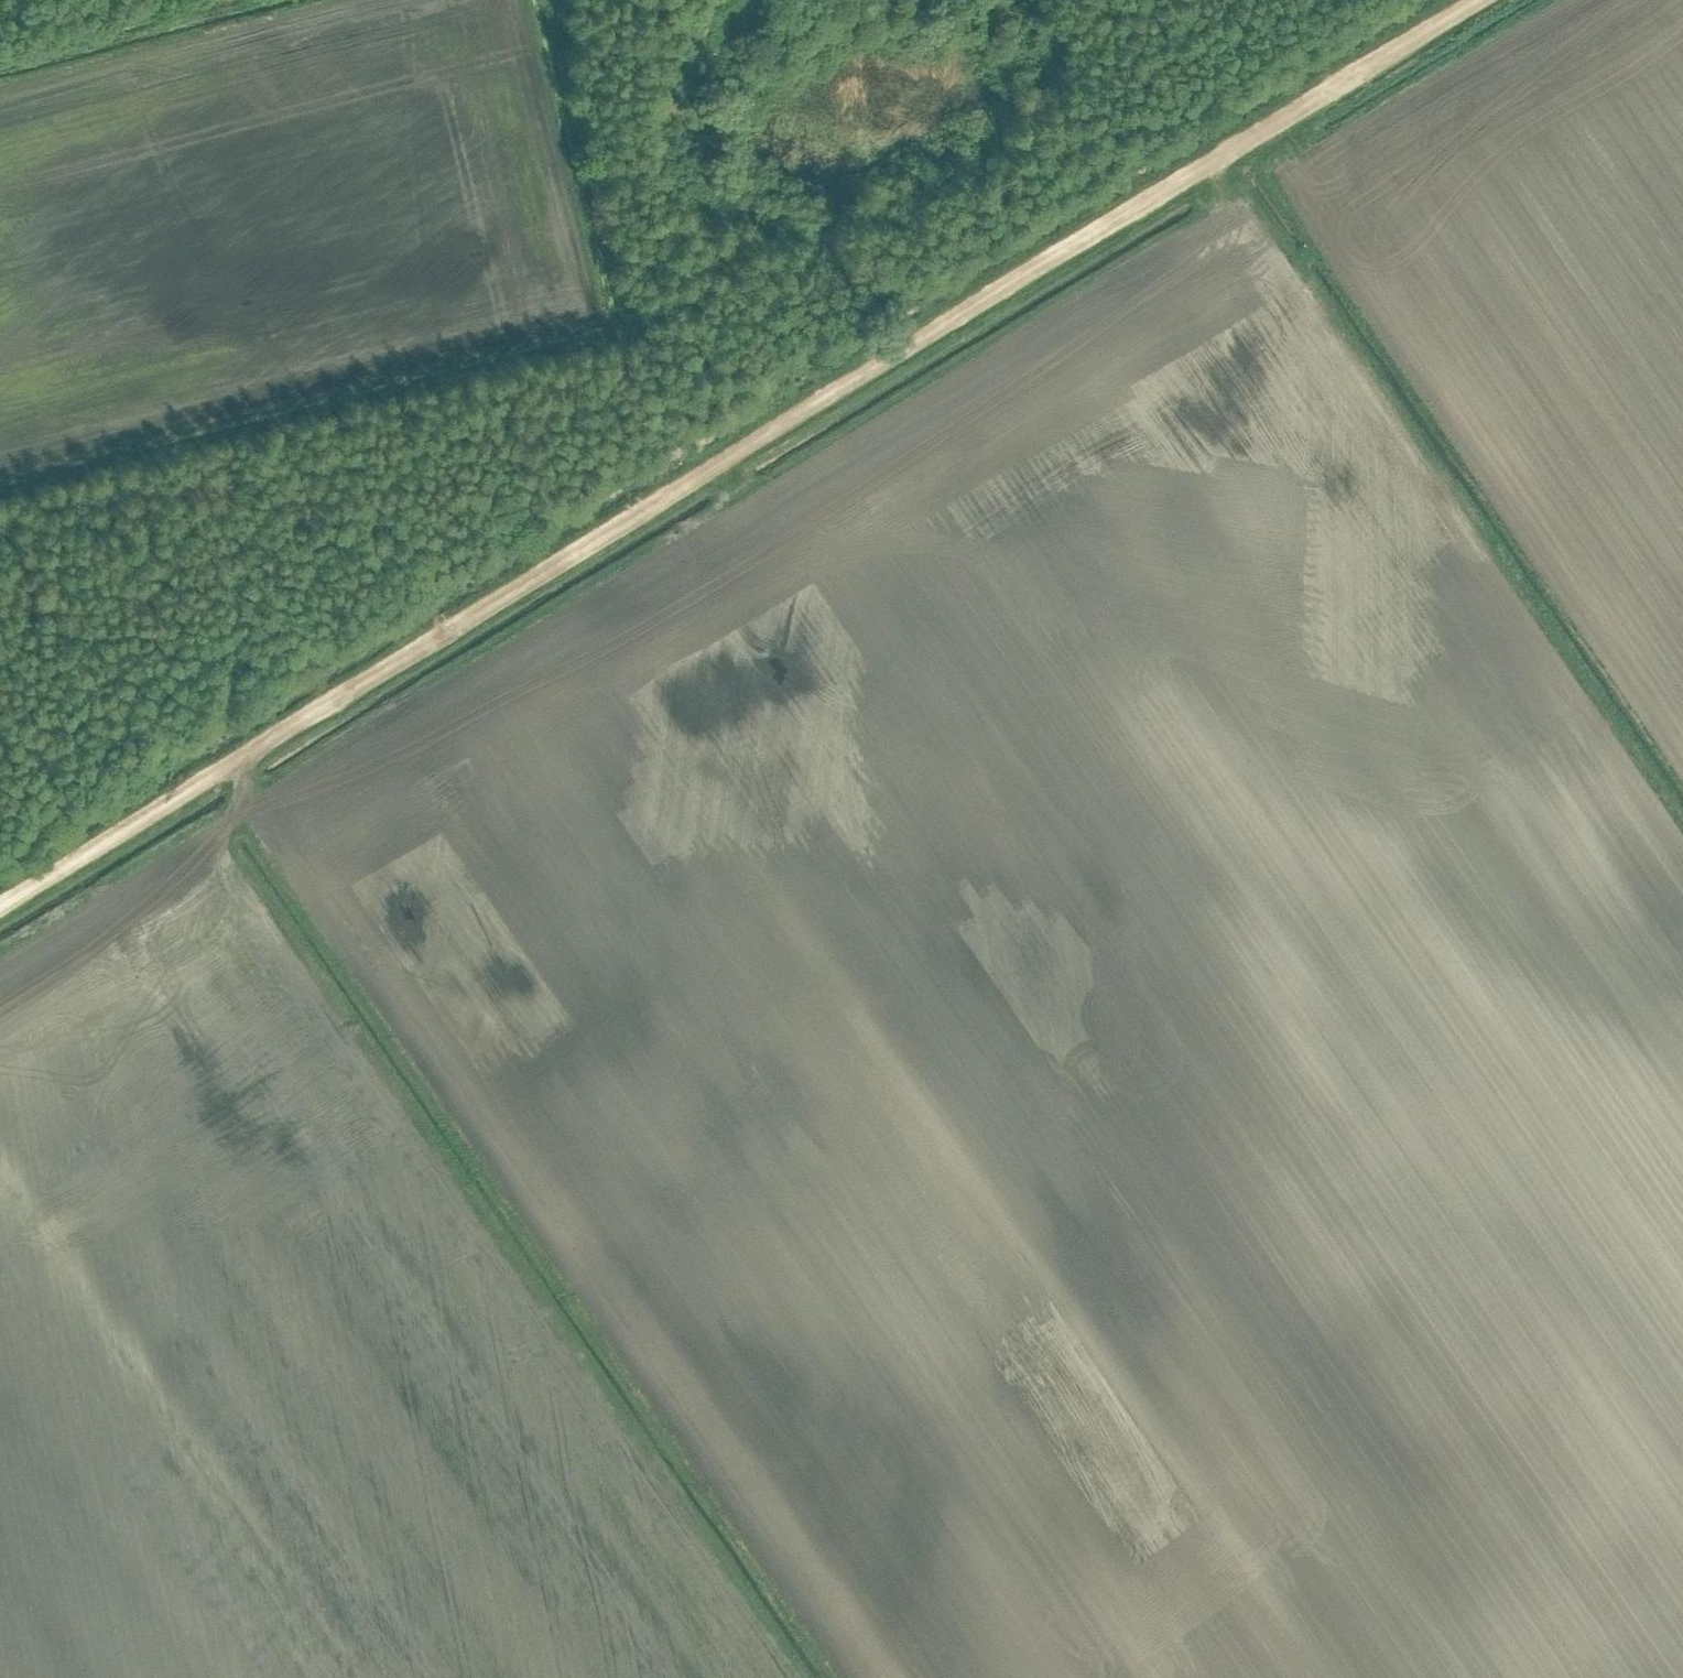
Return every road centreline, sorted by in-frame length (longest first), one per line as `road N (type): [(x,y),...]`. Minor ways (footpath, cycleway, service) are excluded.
road 1 (track): [(0,904),(1478,0)]

